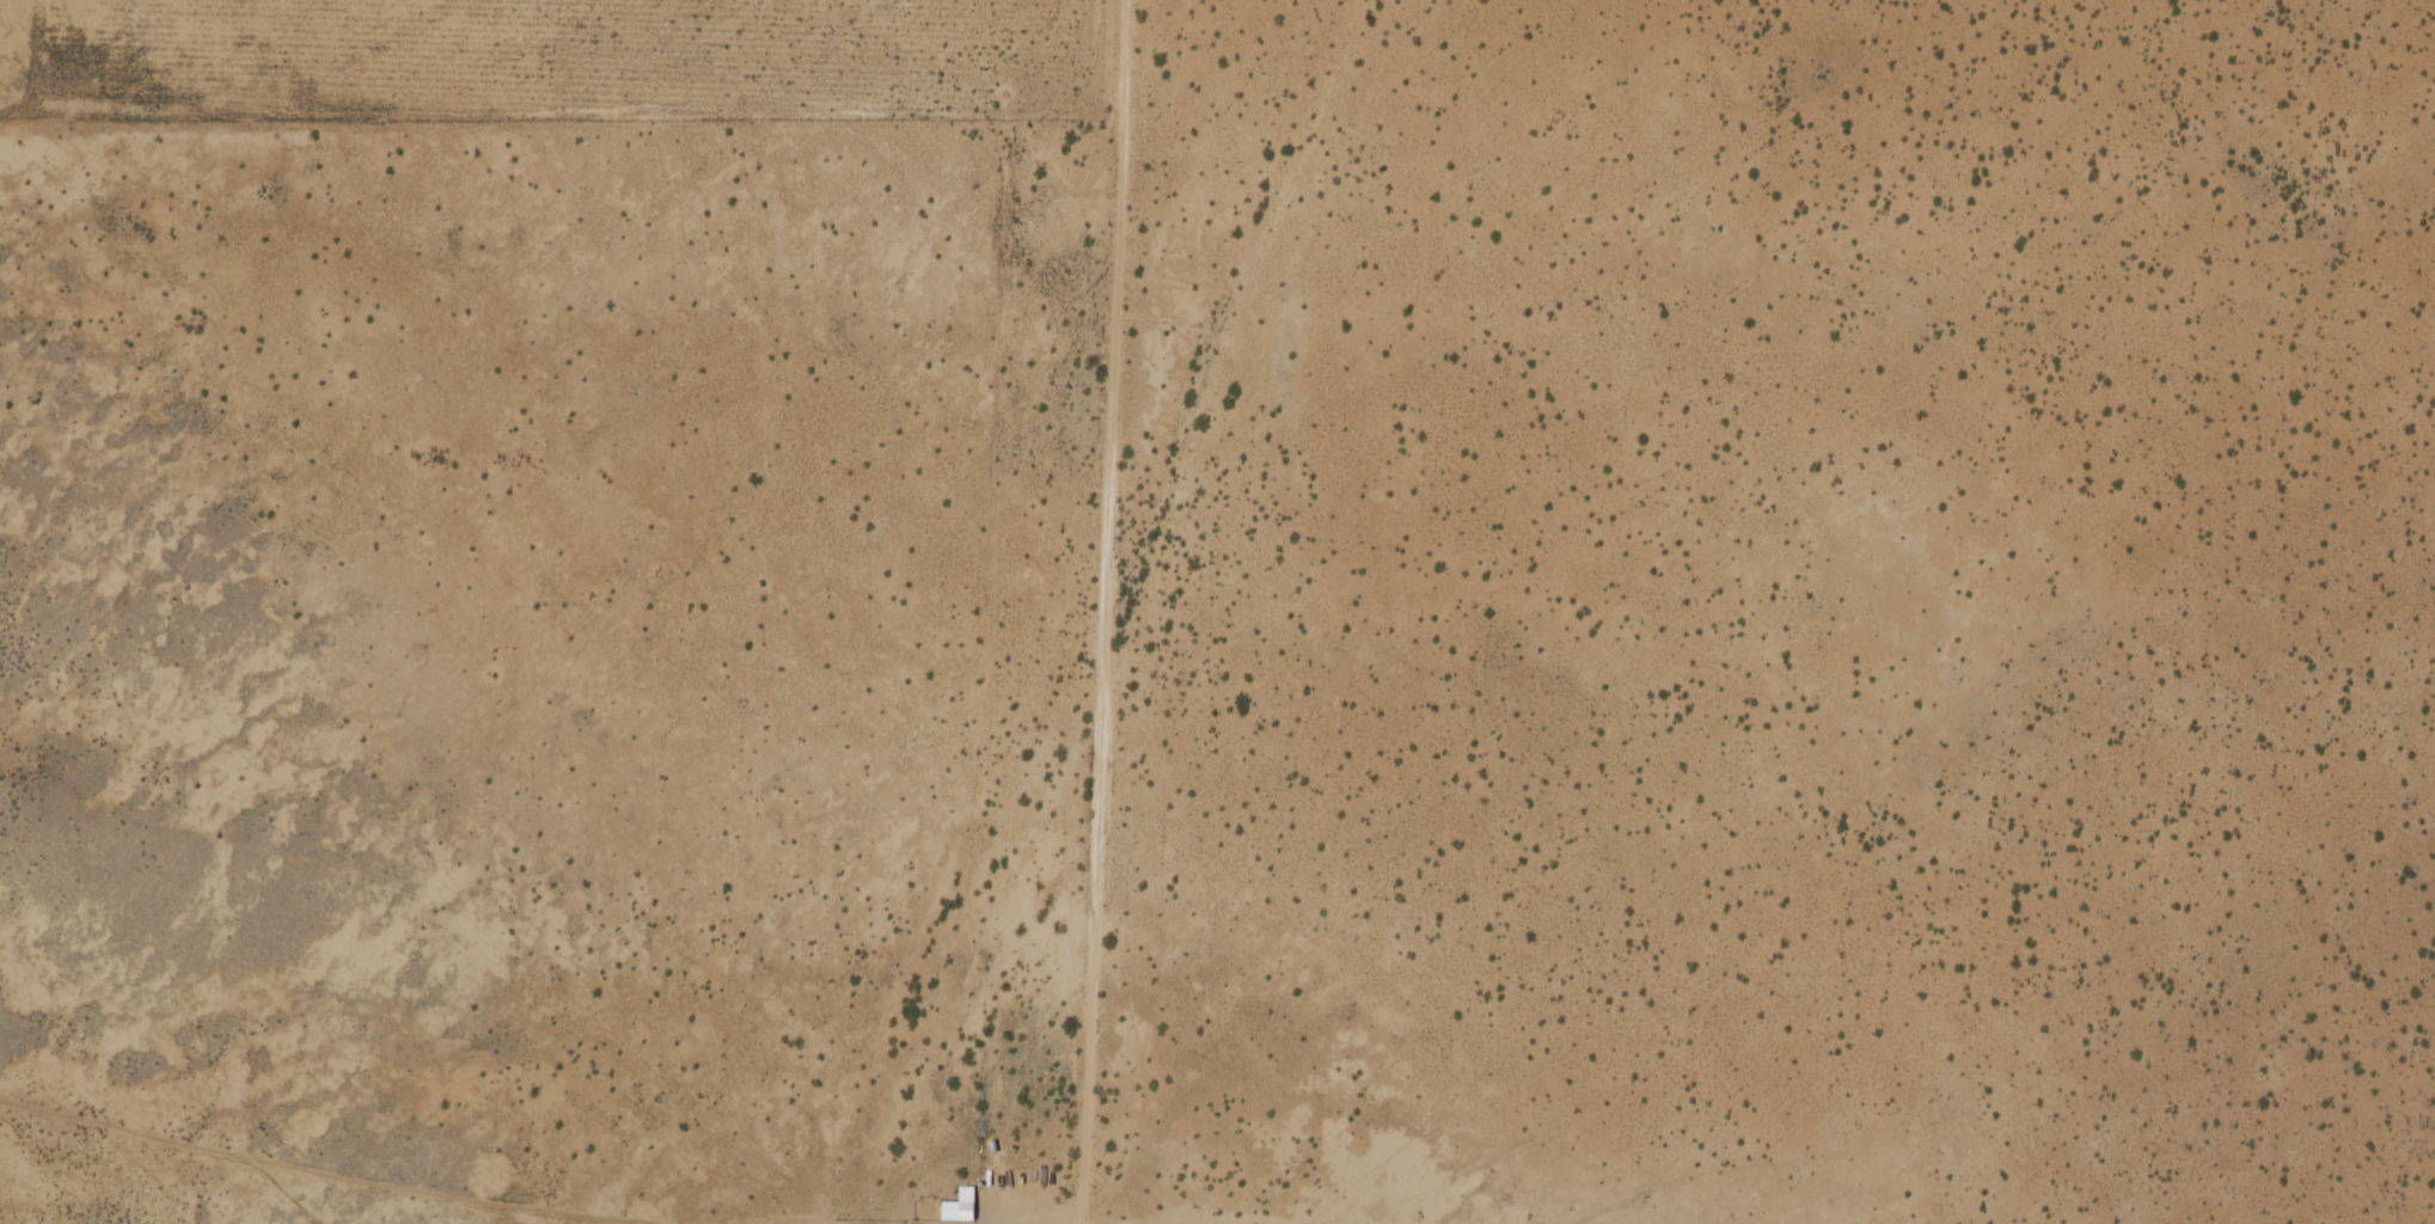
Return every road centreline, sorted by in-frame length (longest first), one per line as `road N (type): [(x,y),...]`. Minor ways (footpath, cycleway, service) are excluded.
road 1 (track): [(2082,0),(2311,246),(2434,413)]

